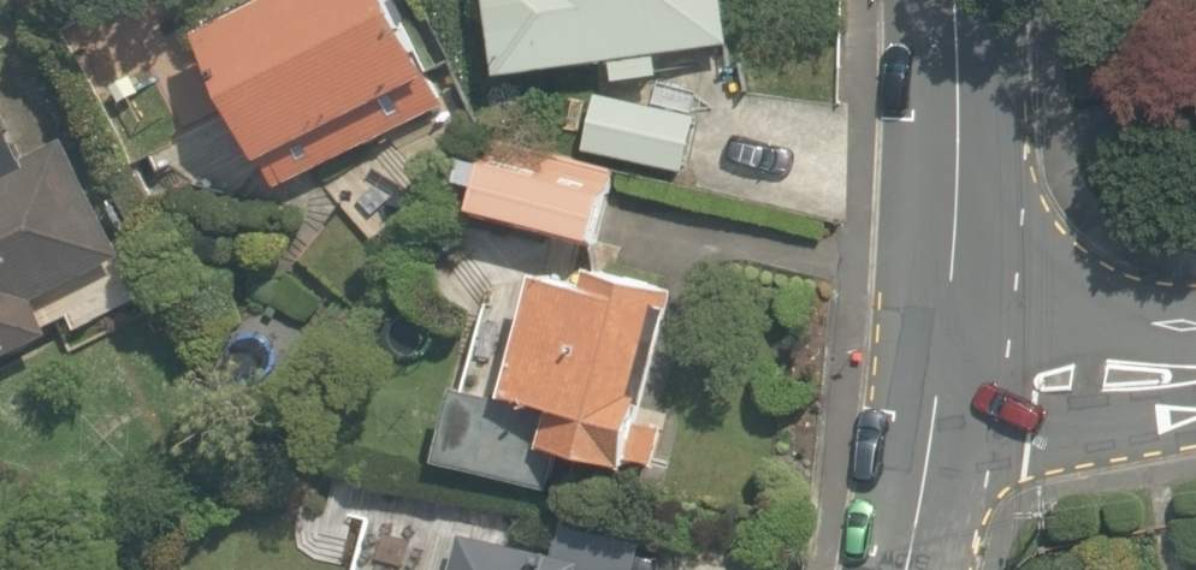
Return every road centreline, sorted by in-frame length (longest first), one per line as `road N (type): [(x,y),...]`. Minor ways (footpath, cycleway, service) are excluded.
road 1 (tertiary): [(953,0),(943,405)]
road 2 (tertiary): [(943,405),(1195,366)]
road 3 (tertiary): [(943,405),(903,569)]

